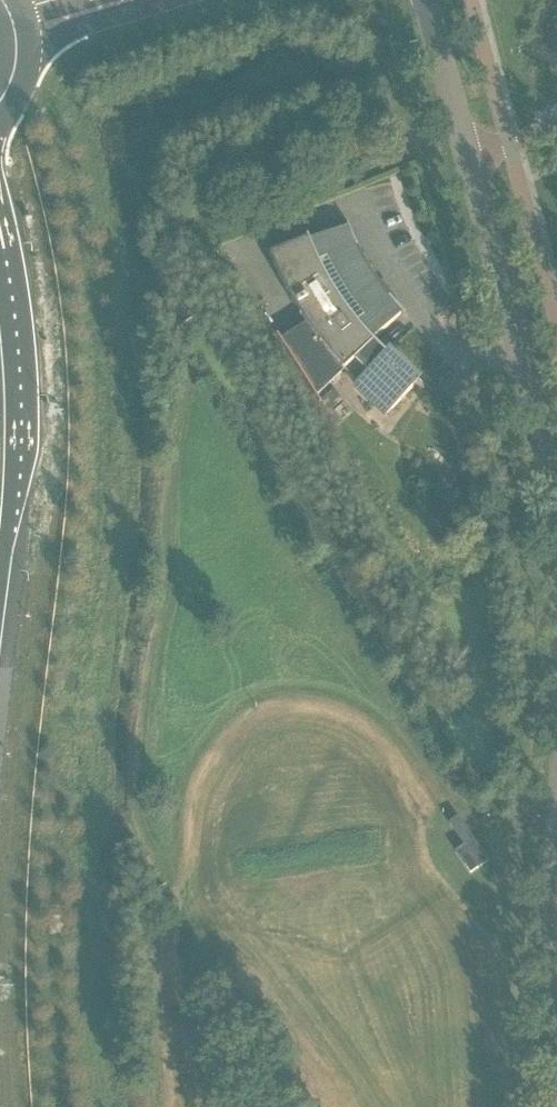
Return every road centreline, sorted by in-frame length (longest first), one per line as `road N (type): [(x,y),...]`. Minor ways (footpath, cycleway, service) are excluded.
road 1 (unclassified): [(468,158),(540,422),(556,522)]
road 2 (motorway): [(0,583),(13,388),(0,276)]
road 3 (unclassified): [(427,0),(468,158)]
road 4 (tertiary): [(29,57),(71,33),(166,0)]

